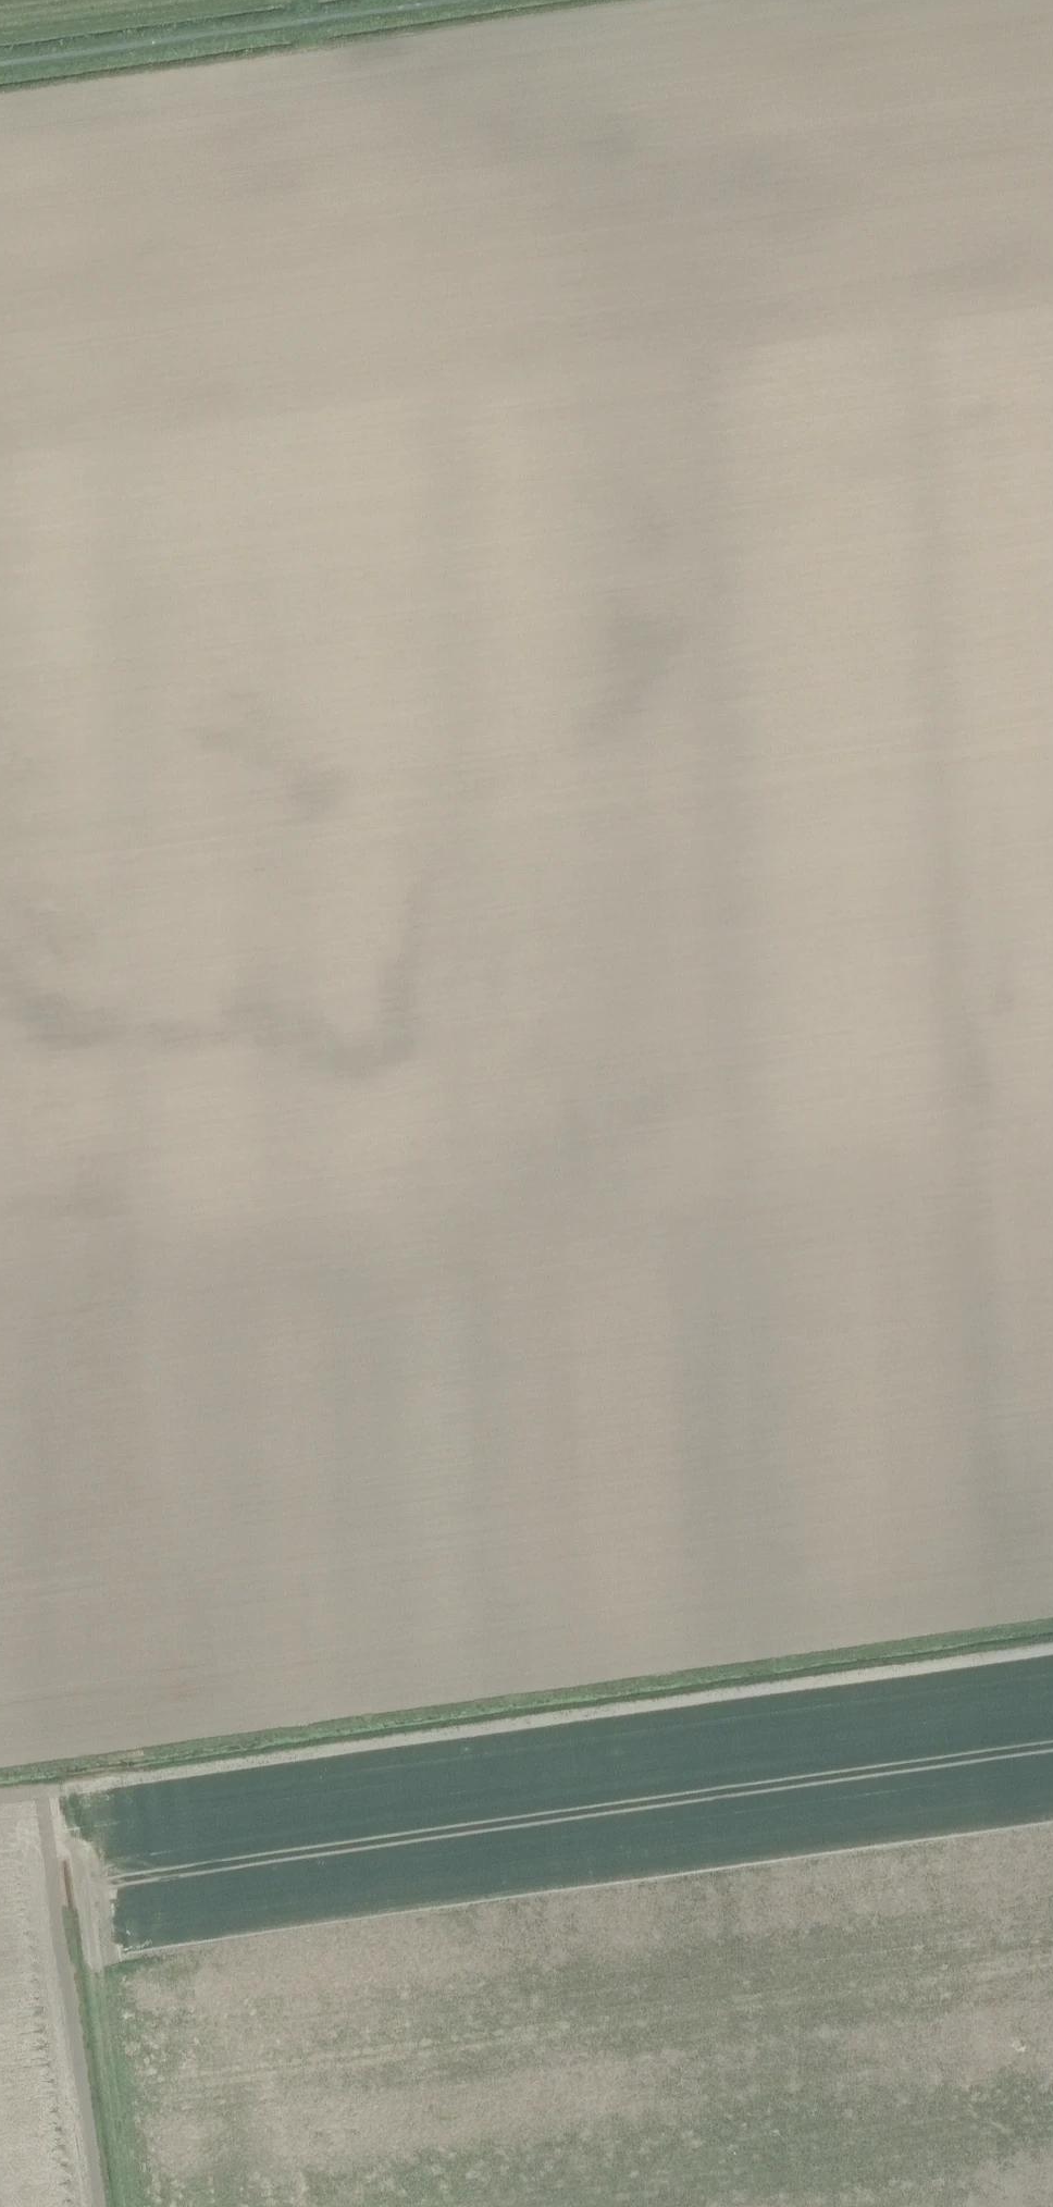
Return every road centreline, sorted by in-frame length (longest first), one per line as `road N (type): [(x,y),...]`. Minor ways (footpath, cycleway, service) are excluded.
road 1 (track): [(0,106),(751,0)]

